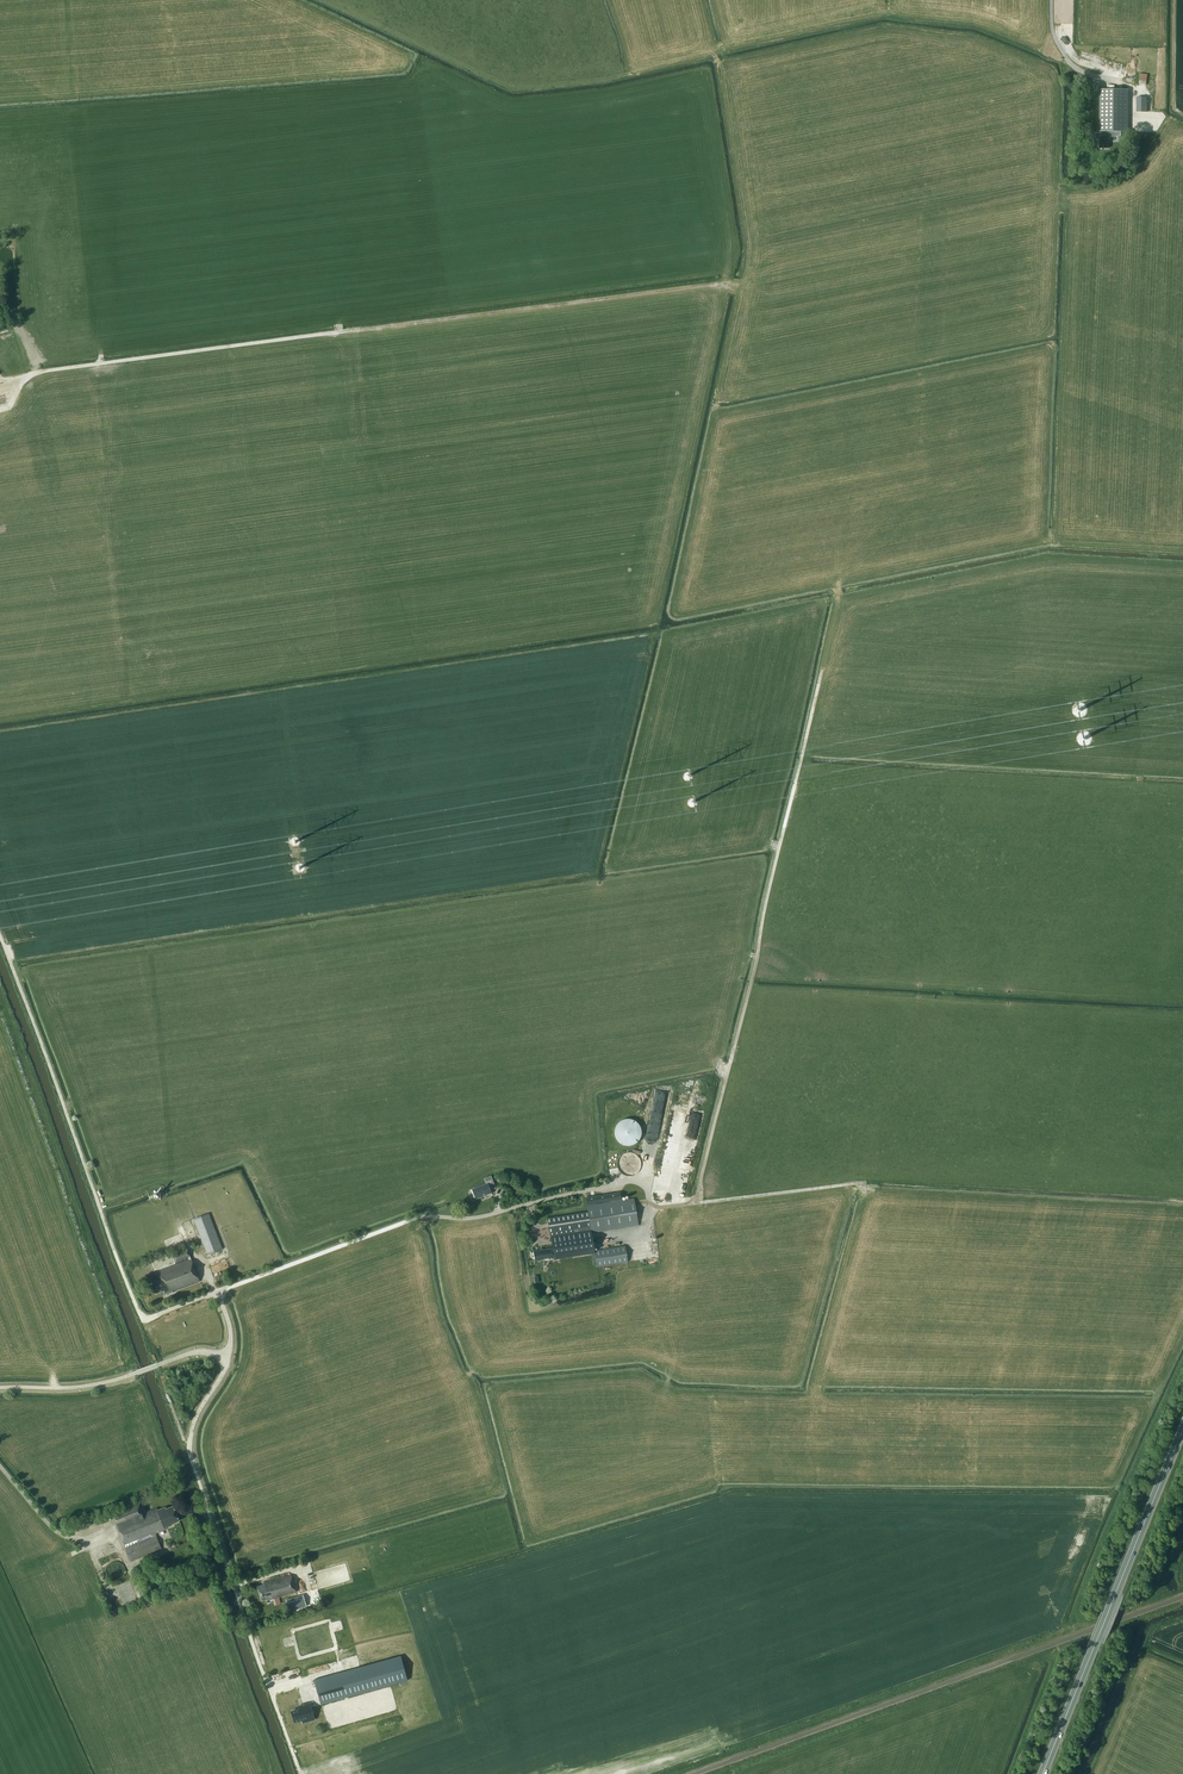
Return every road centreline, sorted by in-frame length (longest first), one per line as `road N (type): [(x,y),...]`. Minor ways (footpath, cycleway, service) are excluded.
road 1 (unclassified): [(228,1357),(231,1332),(218,1291),(141,1315),(0,933)]
road 2 (trunk): [(1043,1773),(1182,1429)]
road 3 (unclassified): [(264,1677),(189,1450),(195,1419),(228,1357)]
road 4 (unclassified): [(0,1387),(86,1385),(200,1351),(228,1357)]

